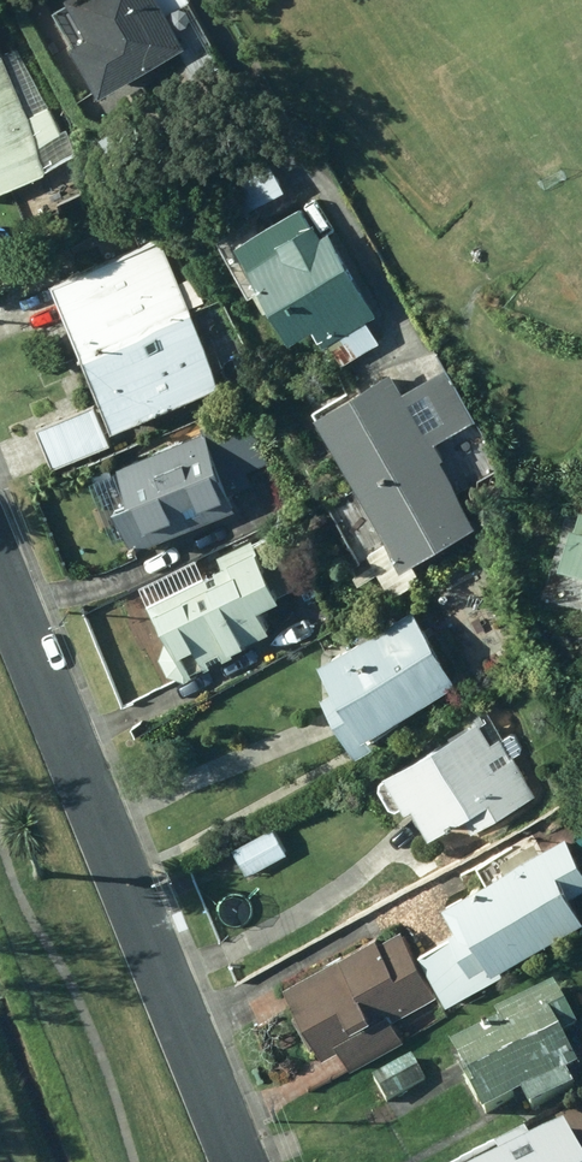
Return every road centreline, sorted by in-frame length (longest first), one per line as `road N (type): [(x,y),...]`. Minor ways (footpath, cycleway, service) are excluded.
road 1 (residential): [(240,1161),(0,580)]

